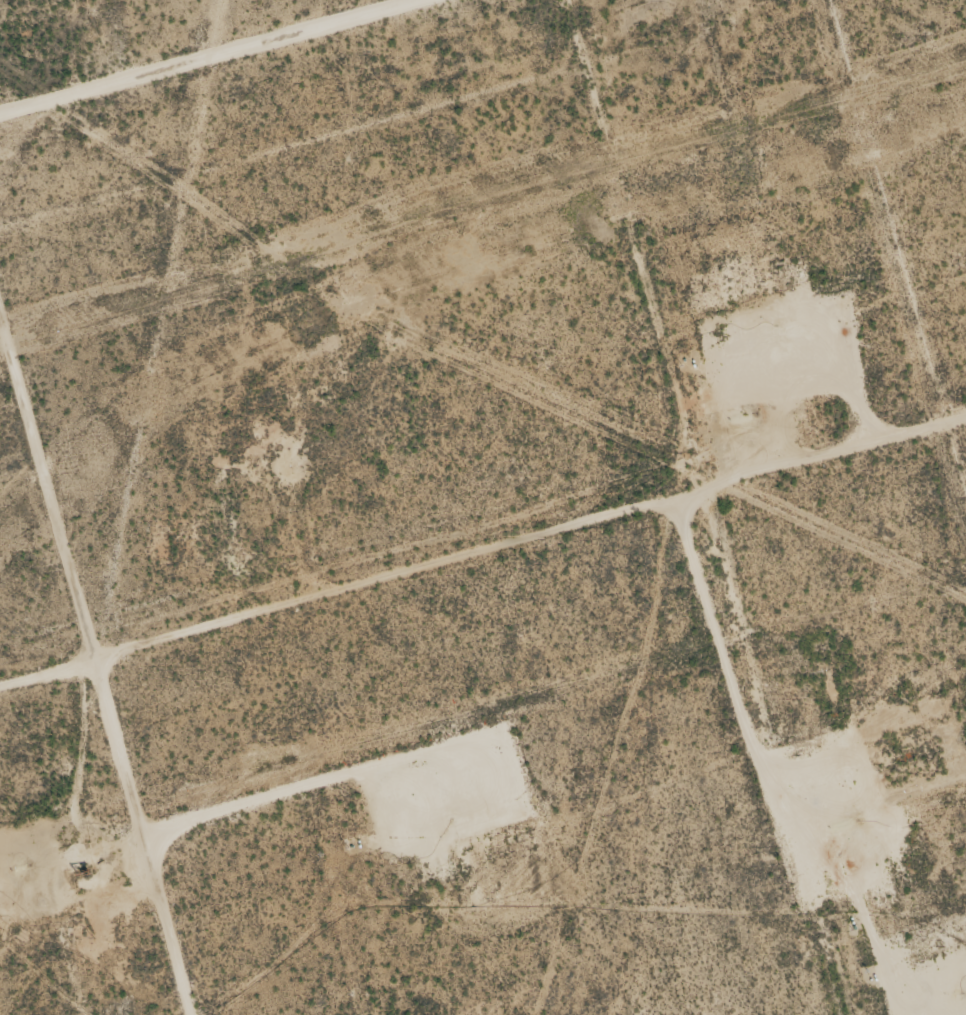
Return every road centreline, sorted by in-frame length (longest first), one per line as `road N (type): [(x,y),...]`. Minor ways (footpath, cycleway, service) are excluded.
road 1 (track): [(0,511),(138,1014)]
road 2 (track): [(0,129),(470,0)]

